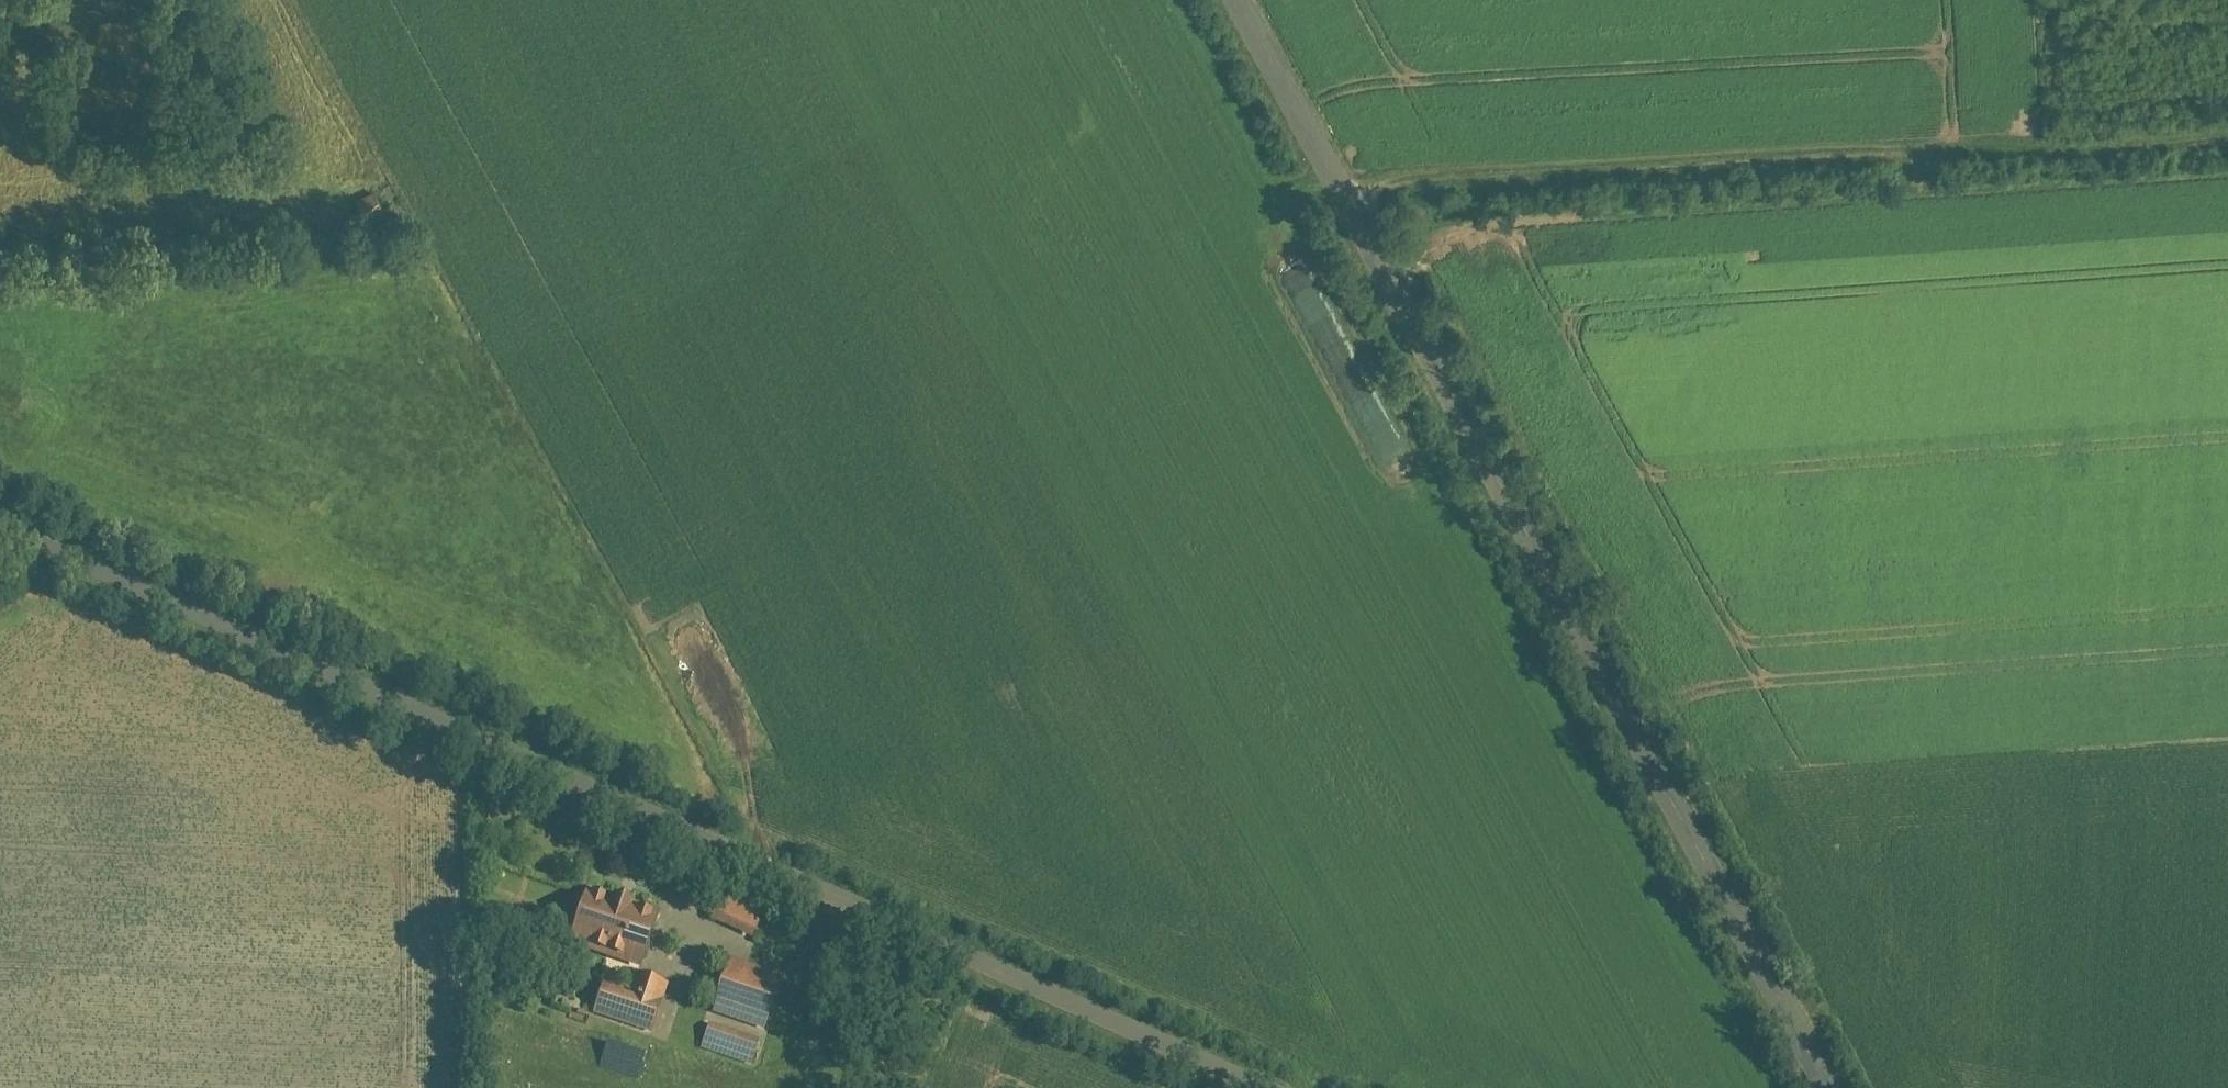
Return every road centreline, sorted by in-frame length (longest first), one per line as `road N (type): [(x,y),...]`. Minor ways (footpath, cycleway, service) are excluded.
road 1 (residential): [(1259,1087),(0,533)]
road 2 (residential): [(1244,0),(1836,1087)]

